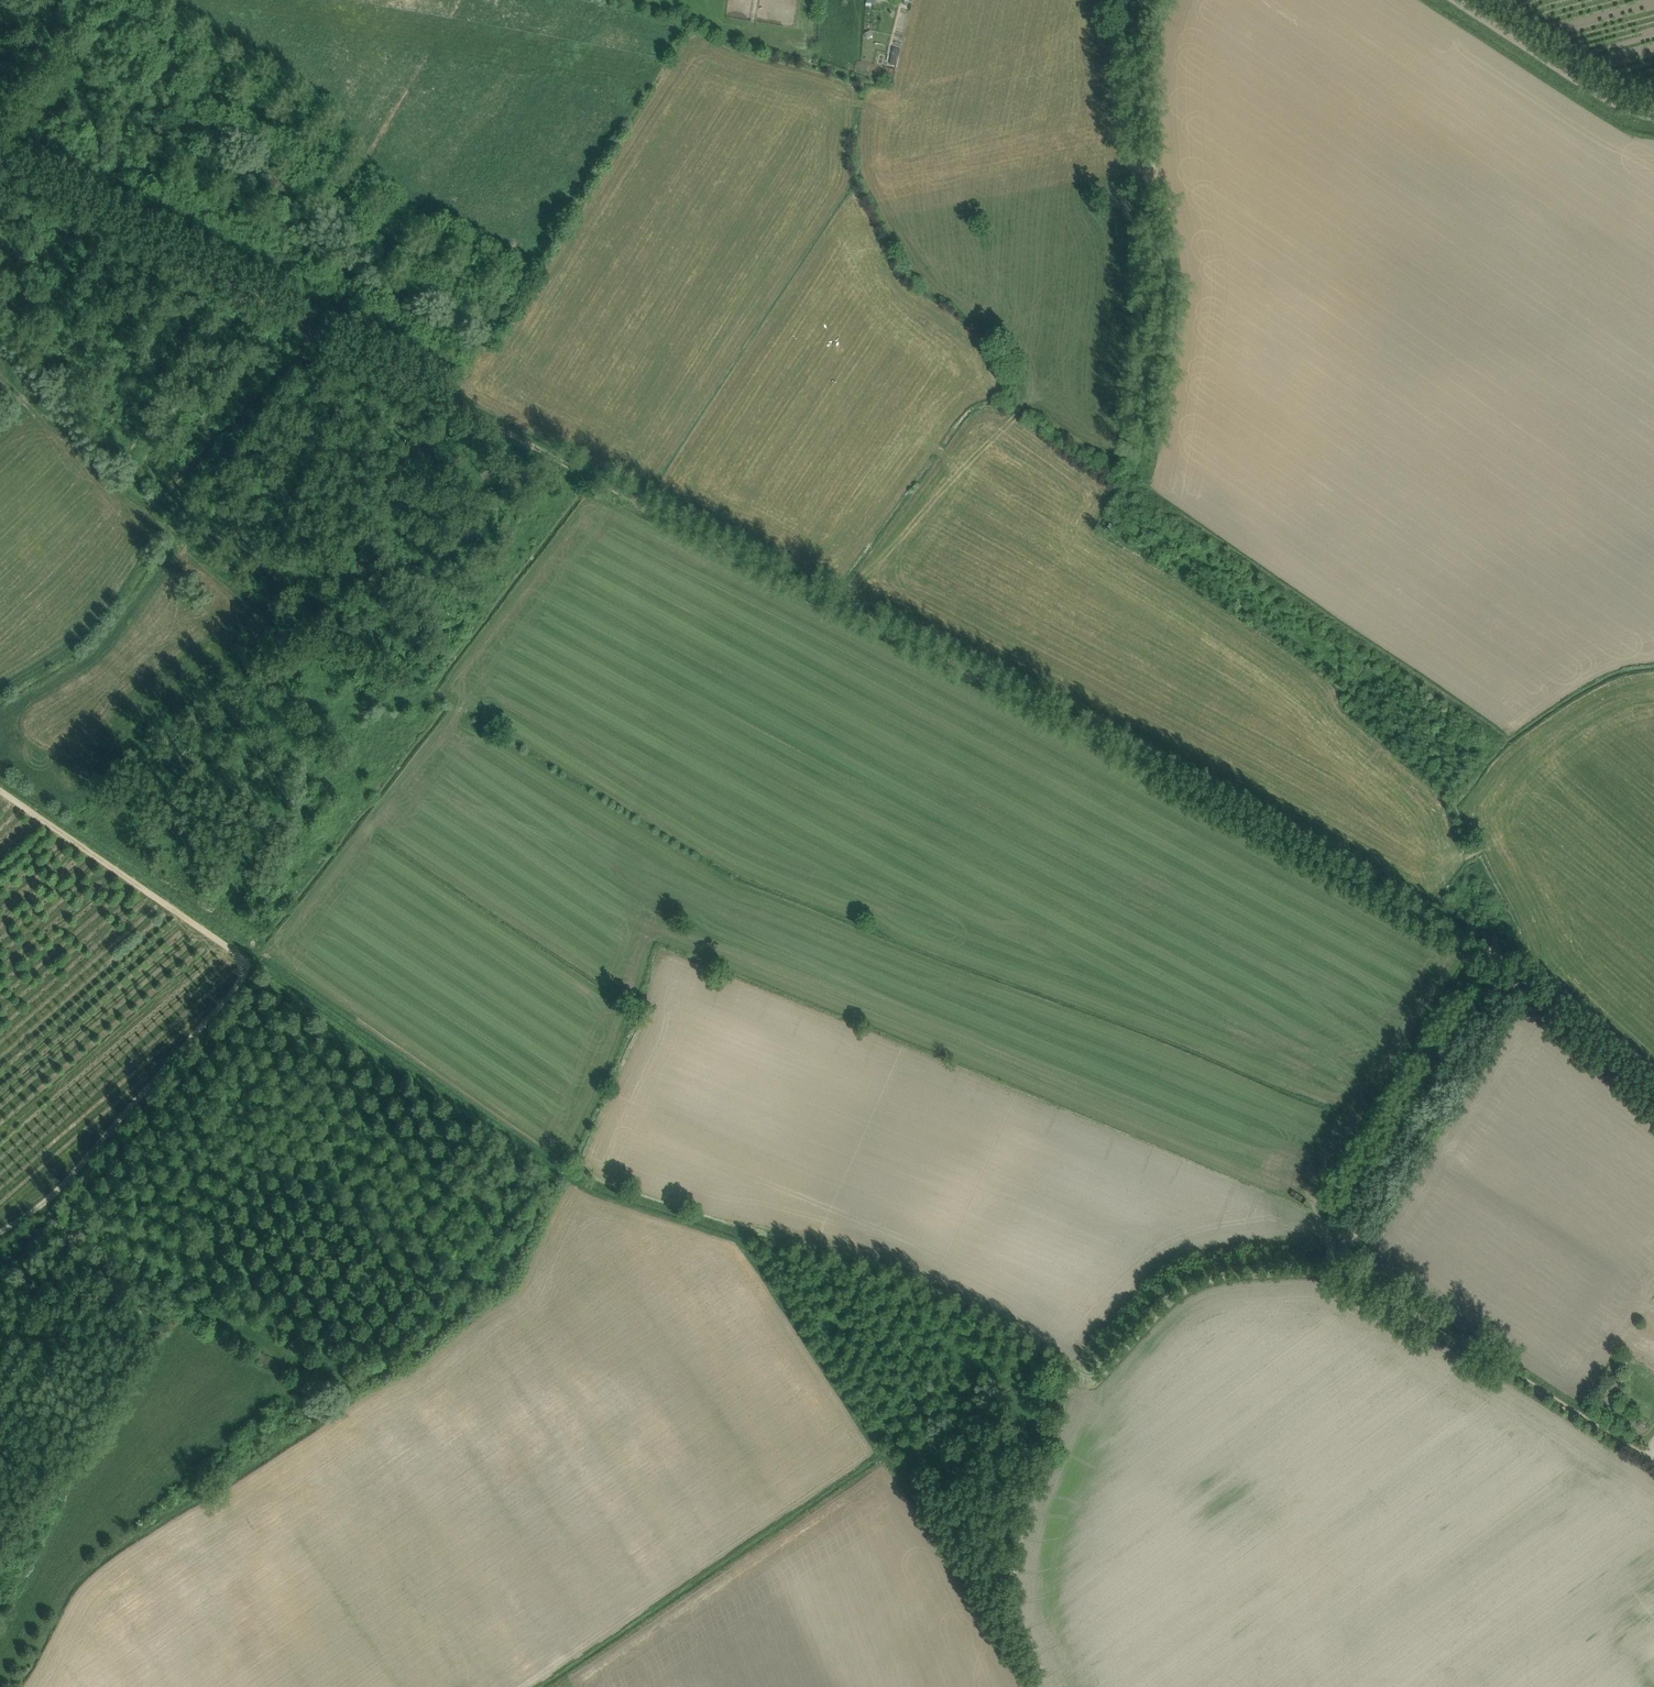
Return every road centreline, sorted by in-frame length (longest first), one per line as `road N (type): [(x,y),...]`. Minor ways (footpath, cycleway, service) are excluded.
road 1 (track): [(0,161),(437,399),(1119,748),(1497,958),(1516,980)]
road 2 (track): [(1646,1456),(1349,1275),(1340,1260)]
road 3 (track): [(0,1220),(72,1164),(241,983),(244,962)]
road 4 (track): [(244,962),(0,789)]
road 5 (unclassified): [(1653,113),(1466,0)]
road 6 (track): [(1516,980),(1653,1099)]

